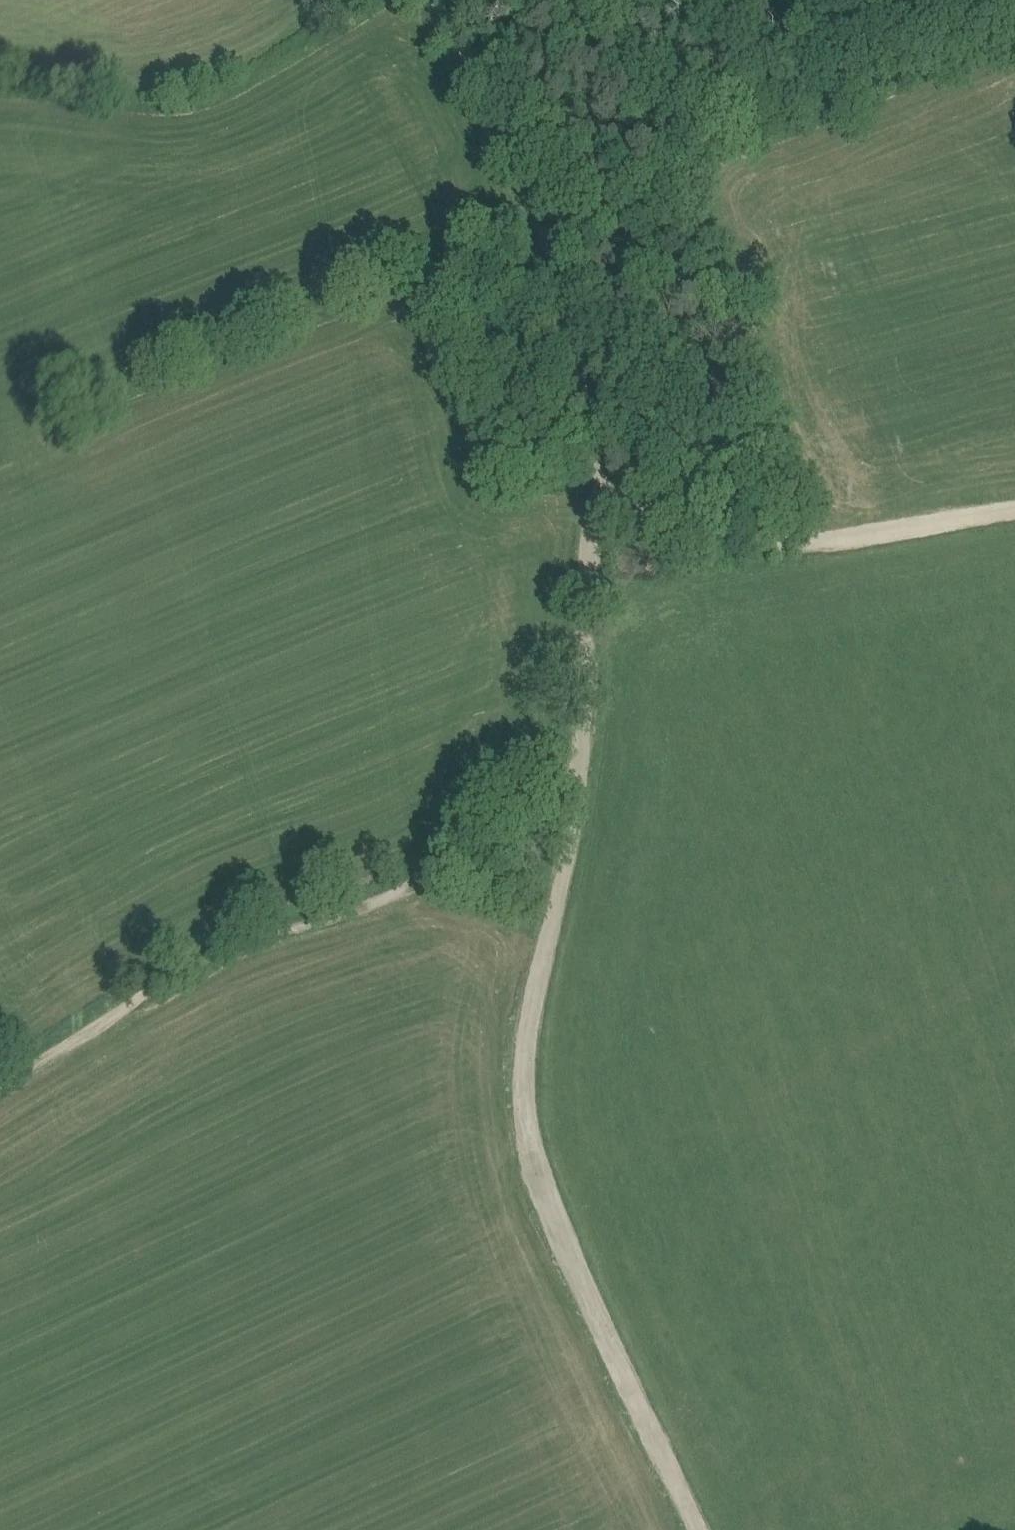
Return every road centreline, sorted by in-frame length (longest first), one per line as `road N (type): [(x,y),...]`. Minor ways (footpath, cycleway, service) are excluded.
road 1 (track): [(584,731),(569,852),(527,1057),(544,1162),(702,1529)]
road 2 (track): [(584,731),(509,829),(389,900),(255,932),(0,1081)]
road 3 (track): [(434,0),(540,223),(586,382),(595,465)]
road 4 (track): [(595,465),(649,510),(769,541),(1014,512)]
road 5 (track): [(595,465),(584,731)]

